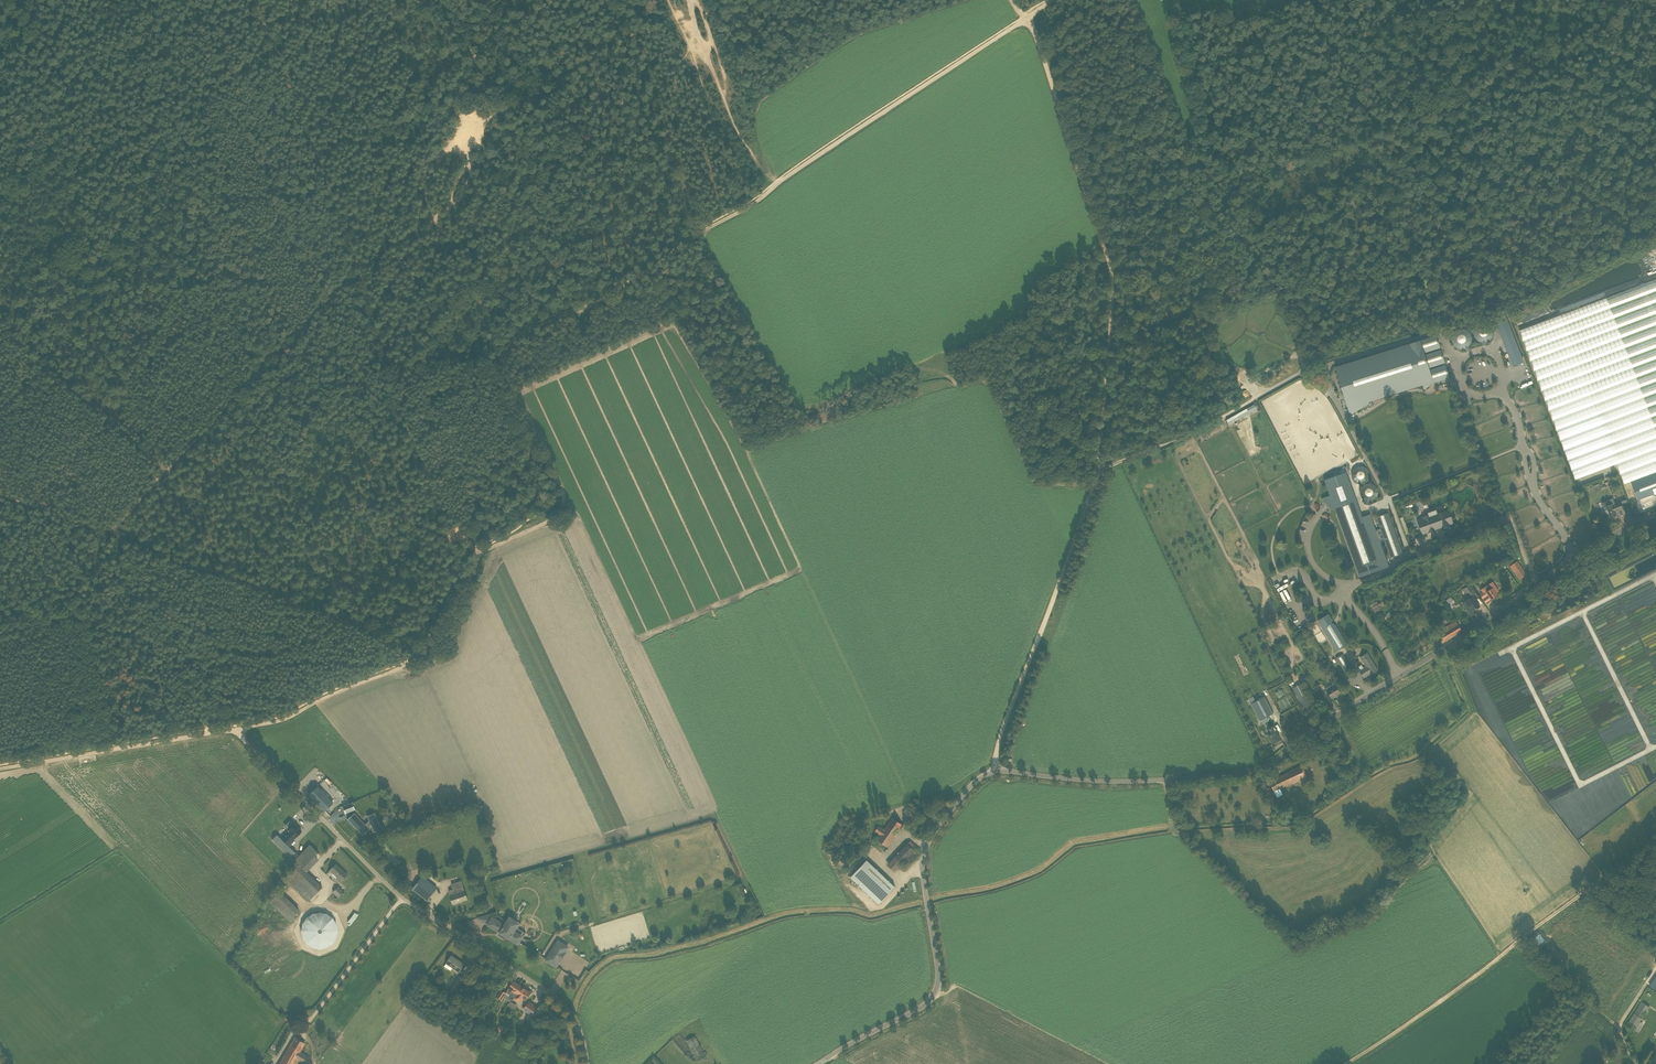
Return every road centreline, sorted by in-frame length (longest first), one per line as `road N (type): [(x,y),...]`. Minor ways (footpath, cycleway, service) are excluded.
road 1 (unclassified): [(817,1063),(917,1010),(936,989),(923,861),(938,827),(982,777),(1018,772),(1135,782),(1266,766),(1655,513)]
road 2 (track): [(998,772),(1004,725),(1096,472),(1111,284),(1111,265),(1028,17)]
road 3 (track): [(504,364),(535,329),(653,269),(1028,17)]
road 4 (unclassified): [(588,1063),(579,1027),(559,1001),(402,898),(238,727)]
road 5 (track): [(1442,650),(1469,714),(1423,758),(1376,778),(1305,825),(1173,832),(1164,780)]
road 6 (track): [(1655,746),(1581,786),(1511,648),(1653,576)]
road 7 (track): [(1346,1063),(1655,840)]
road 8 (track): [(504,364),(568,502),(552,519),(484,553),(425,647)]
road 9 (track): [(360,268),(259,364),(116,532)]
road 10 (track): [(425,647),(153,552),(116,532)]
road 11 (track): [(1194,65),(1230,197),(1311,369)]
road 12 (track): [(1096,472),(1198,431),(1311,369)]
road 13 (track): [(0,329),(168,470)]
road 14 (track): [(116,532),(180,736)]
road 15 (track): [(504,364),(476,358),(423,369),(396,362),(360,268)]
road 16 (track): [(691,0),(742,140),(770,191)]
road 17 (track): [(238,727),(278,720),(402,666),(425,647)]
road 18 (track): [(180,736),(0,770)]
road 19 (track): [(742,140),(701,82),(667,0)]
road 20 (track): [(1583,612),(1651,749)]
road 21 (track): [(324,168),(275,45)]
road 22 (track): [(1619,1028),(1521,939)]
road 23 (track): [(678,23),(804,0)]
road 24 (track): [(1098,455),(1068,402),(1049,397),(1011,418)]
road 25 (track): [(0,492),(116,532)]

